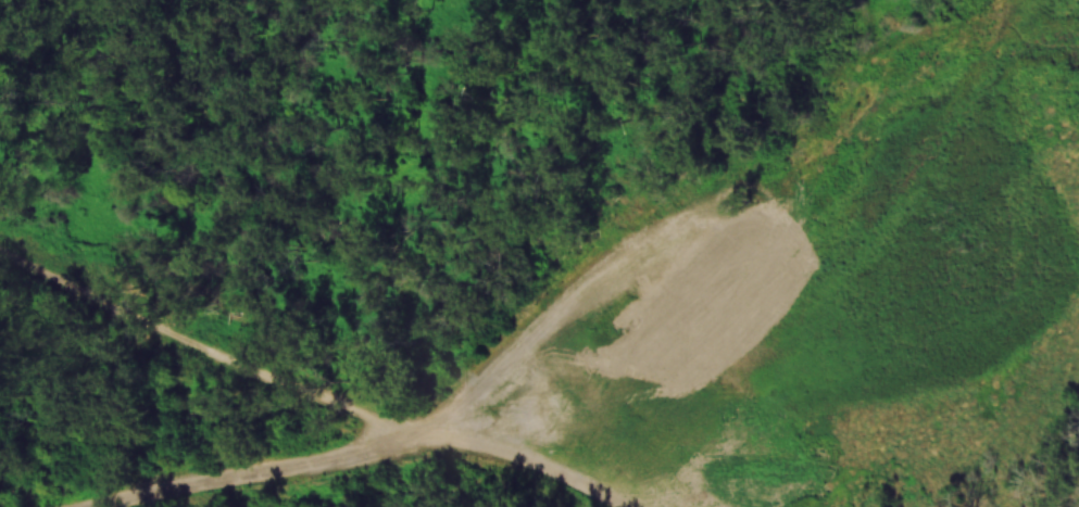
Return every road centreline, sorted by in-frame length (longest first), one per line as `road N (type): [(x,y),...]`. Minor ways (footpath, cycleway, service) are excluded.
road 1 (track): [(770,176),(693,205),(560,288),(398,434)]
road 2 (track): [(398,434),(289,466),(67,506)]
road 3 (track): [(857,506),(907,470),(1019,438),(1078,399)]
road 4 (track): [(398,434),(489,459),(583,506)]

